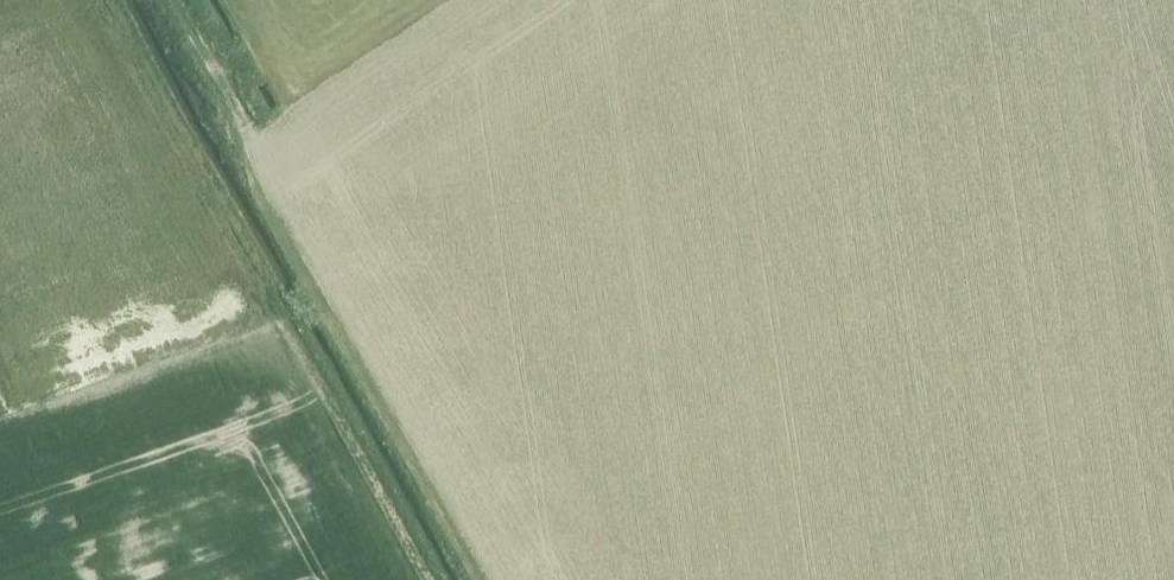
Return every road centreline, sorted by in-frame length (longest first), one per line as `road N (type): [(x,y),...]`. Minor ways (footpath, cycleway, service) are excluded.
road 1 (track): [(175,0),(247,126)]

